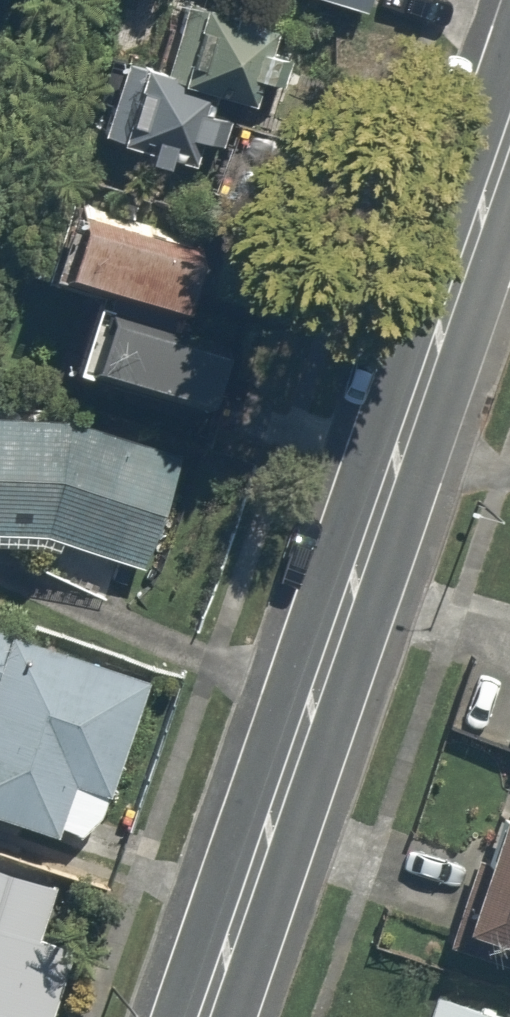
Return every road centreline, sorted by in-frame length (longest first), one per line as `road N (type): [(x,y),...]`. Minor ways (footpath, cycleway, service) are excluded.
road 1 (tertiary): [(509,129),(205,1016)]

